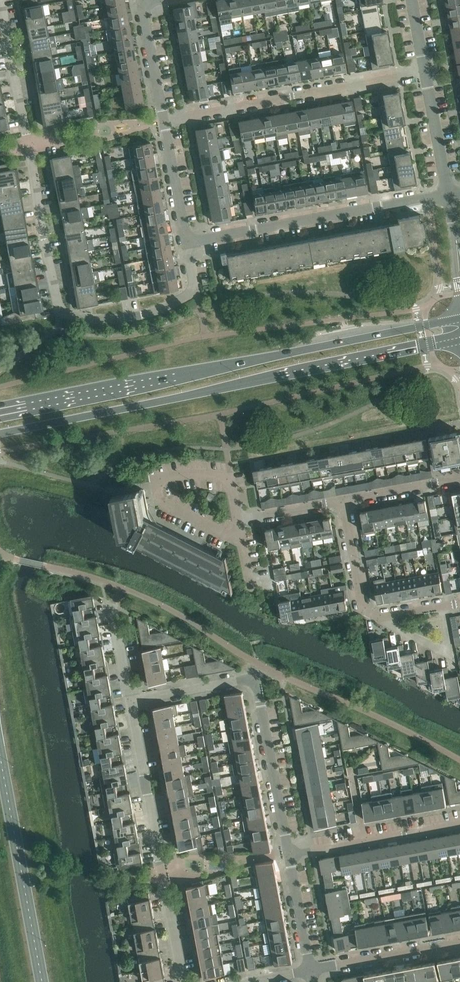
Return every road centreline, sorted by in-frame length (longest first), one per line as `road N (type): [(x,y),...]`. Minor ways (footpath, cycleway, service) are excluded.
road 1 (residential): [(186,242),(195,290),(133,318),(59,309),(1,0)]
road 2 (secondary): [(459,319),(0,413)]
road 3 (secondary): [(0,433),(459,340)]
road 4 (residential): [(287,852),(256,678),(129,699)]
road 5 (residential): [(182,981),(129,699)]
road 6 (residential): [(161,120),(426,70)]
road 7 (residential): [(186,242),(448,193)]
road 8 (primary): [(43,981),(0,750)]
road 9 (residential): [(241,538),(157,498),(155,486),(230,477)]
road 10 (residential): [(287,852),(459,820)]
road 11 (residential): [(307,970),(459,940)]
road 12 (residential): [(383,619),(364,610),(342,501)]
road 13 (residential): [(448,193),(426,70)]
road 14 (residential): [(161,120),(186,242)]
road 15 (residential): [(443,607),(452,653),(383,619)]
road 16 (residential): [(307,970),(287,852)]

